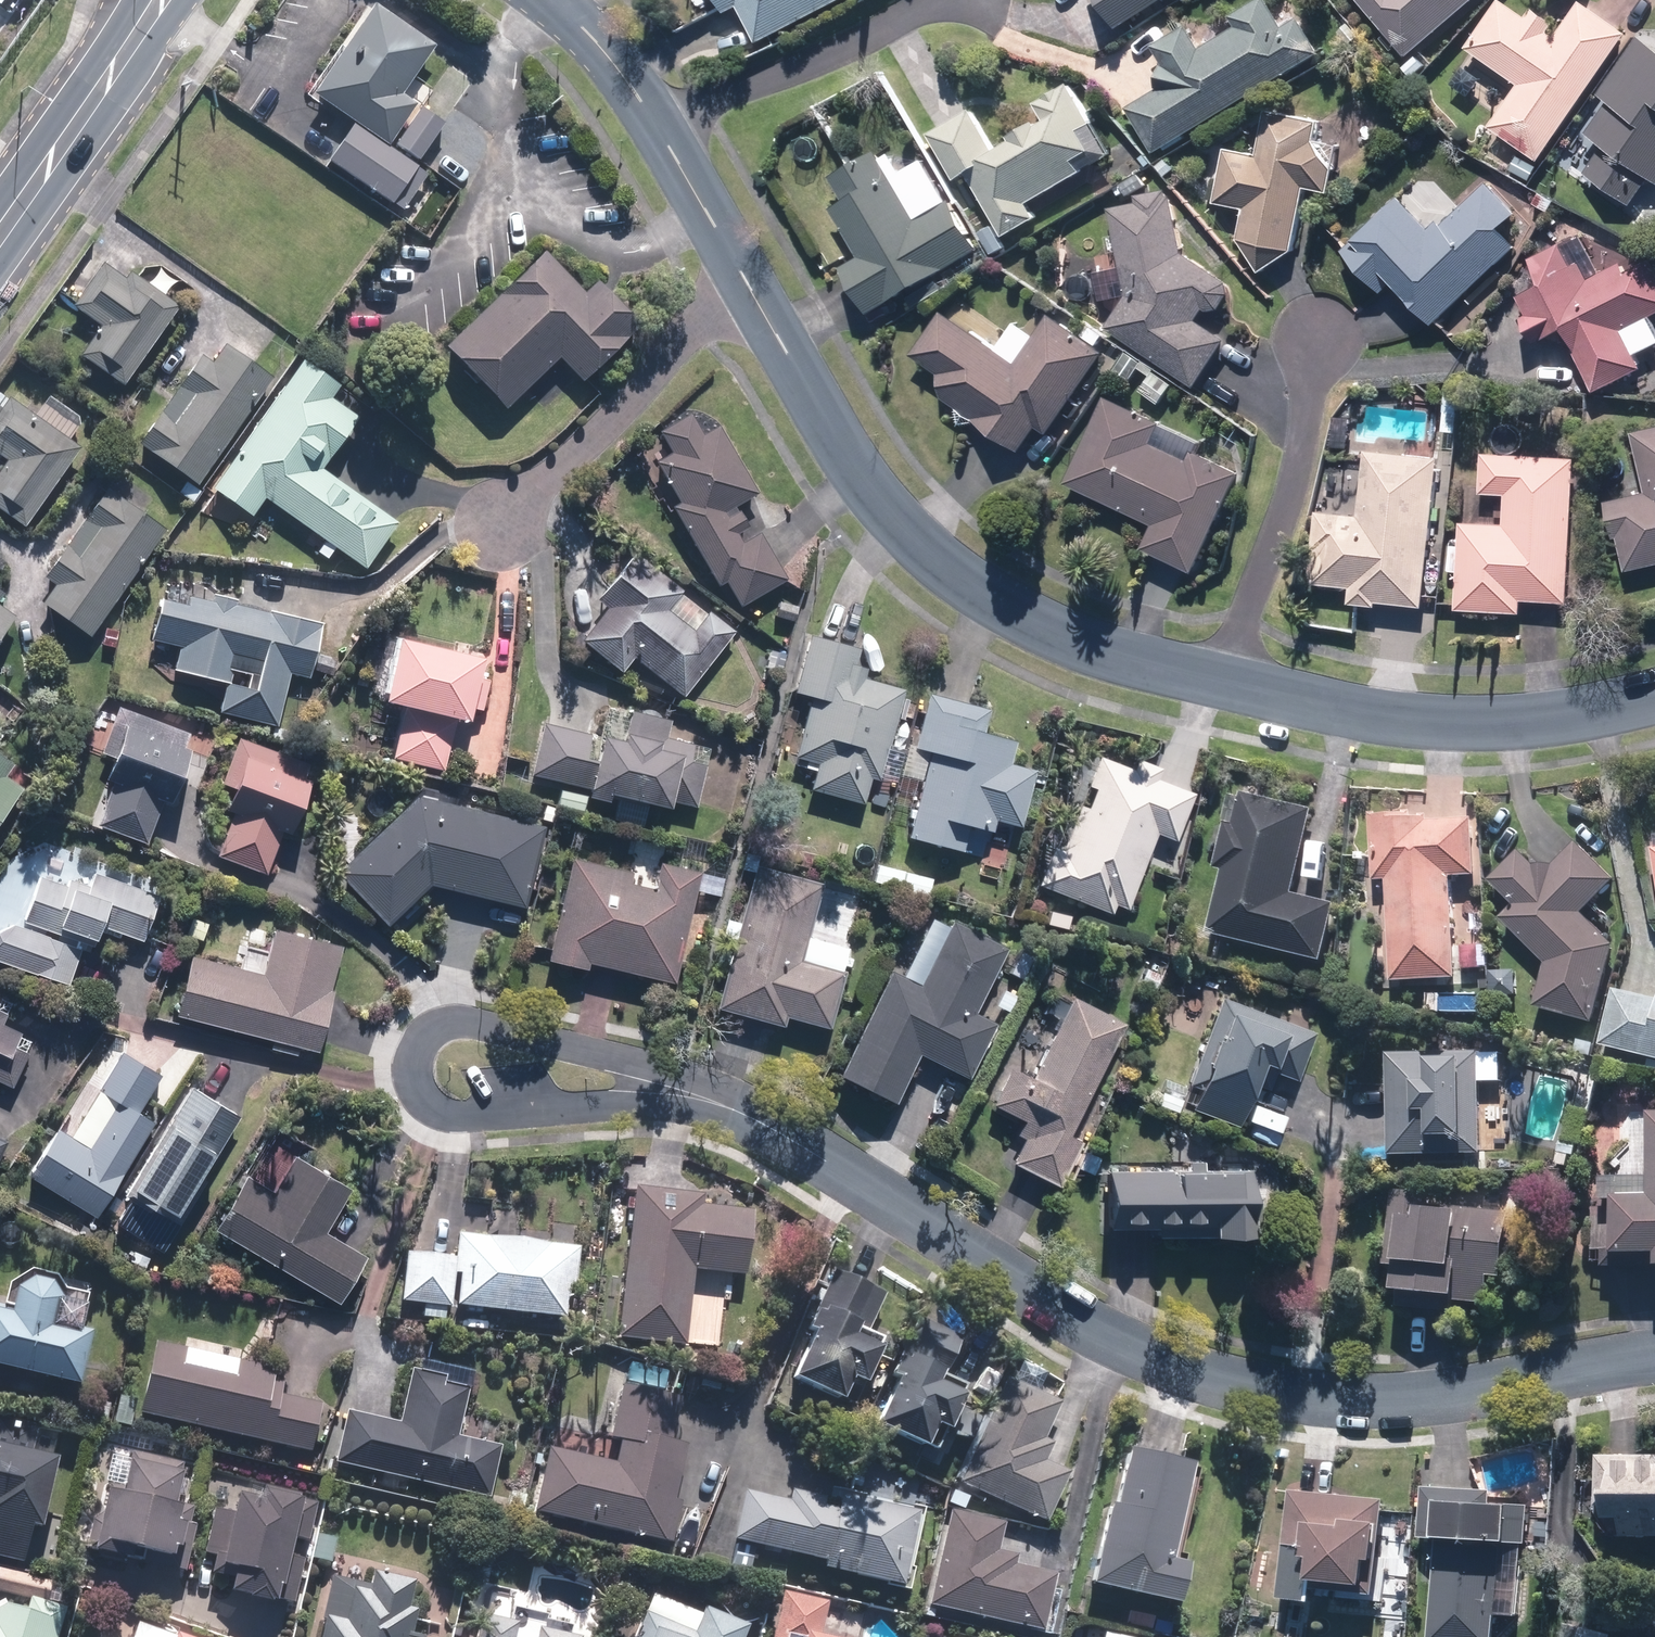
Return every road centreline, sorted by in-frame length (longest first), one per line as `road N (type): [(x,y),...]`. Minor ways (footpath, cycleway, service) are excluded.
road 1 (residential): [(1654,698),(1523,723),(1393,720),(1093,647),(1017,614),(937,563),(875,499),(658,126)]
road 2 (residential): [(1654,1358),(1476,1392),(1319,1402),(1199,1373),(1085,1322),(723,1104)]
road 3 (residential): [(723,1104),(452,1116),(422,1097),(410,1067),(429,1032),(464,1022),(640,1064),(681,1084)]
road 4 (residential): [(658,126),(734,85),(857,39),(926,0)]
road 5 (secondary): [(160,6),(0,230)]
road 6 (residential): [(658,126),(617,65),(553,0)]

